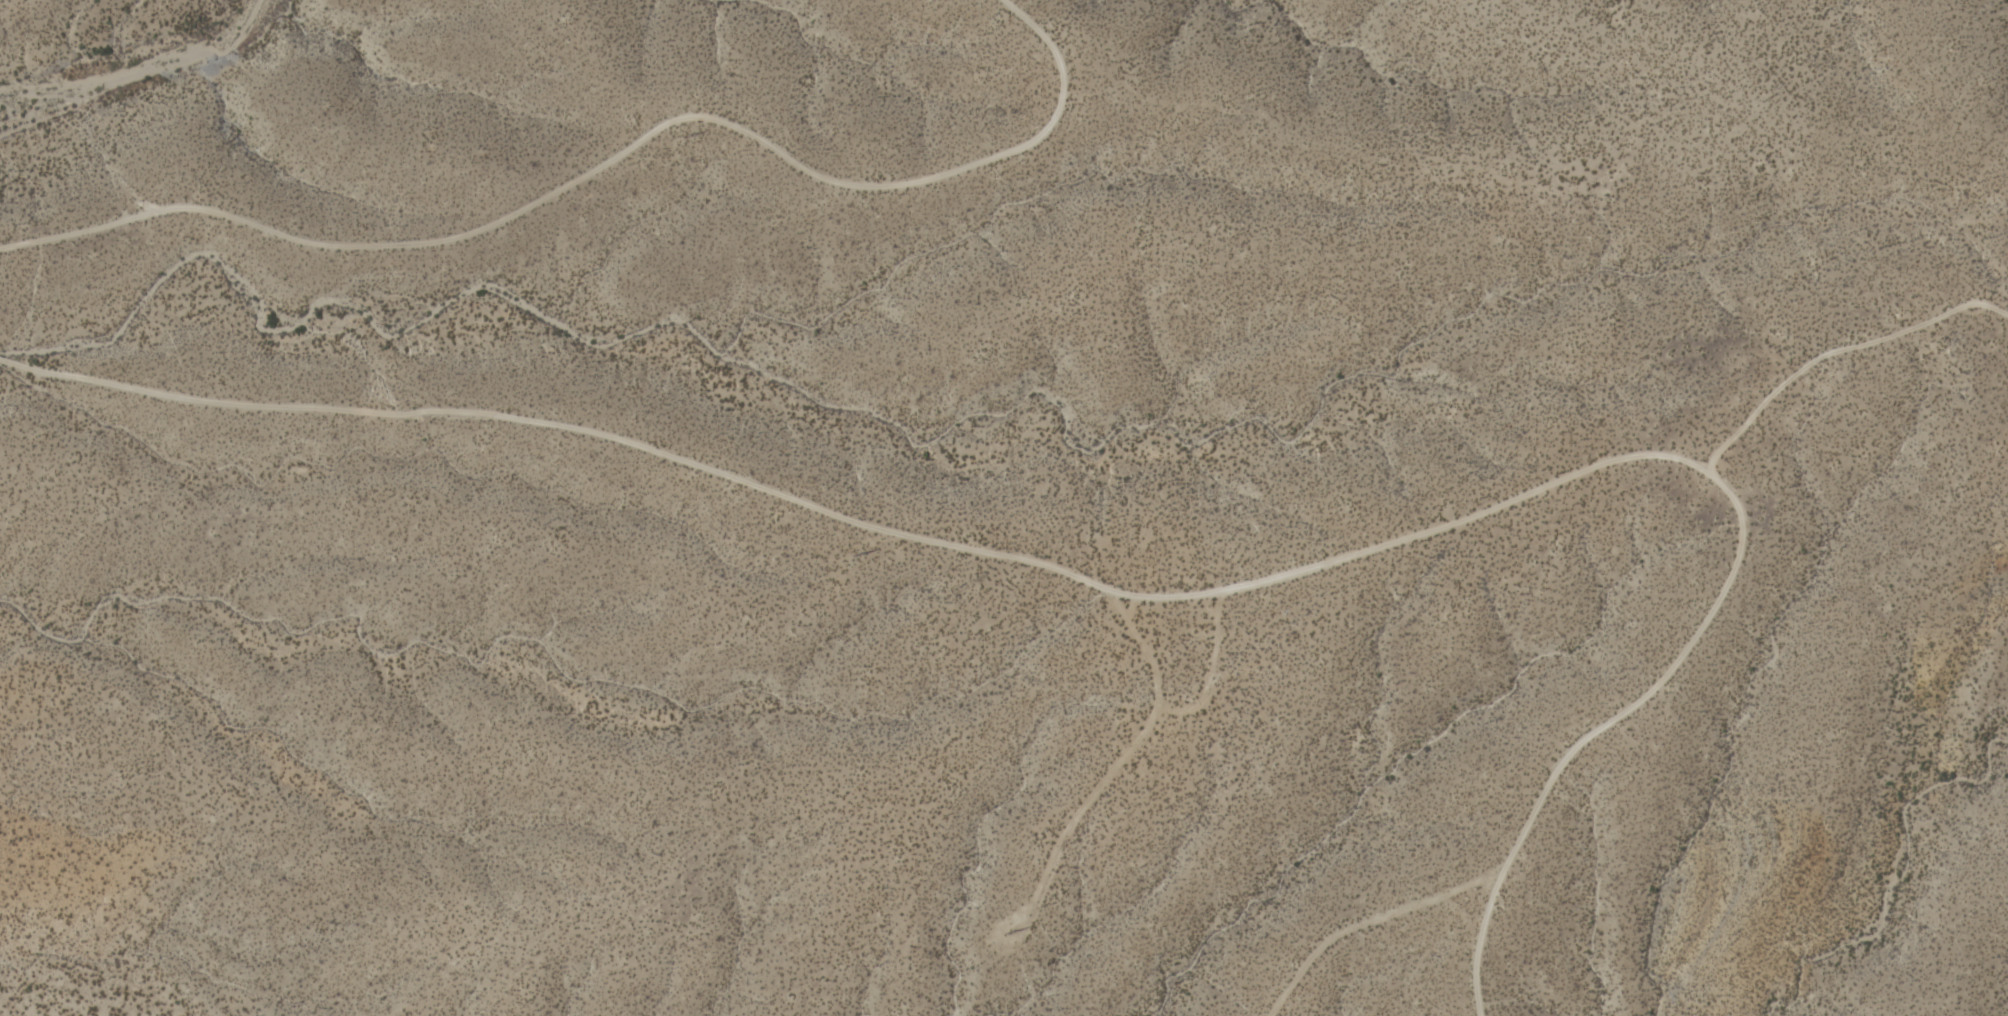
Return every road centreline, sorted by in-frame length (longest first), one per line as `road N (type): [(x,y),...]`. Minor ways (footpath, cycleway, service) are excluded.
road 1 (track): [(1476,1015),(1476,953),(1491,897),(1552,773),(1581,739),(1630,712),(1692,644),(1727,585),(1742,535),(1731,495),(1683,459),(1632,454),(1342,561),(1216,591),(1122,591),(802,503),(583,429),(433,412),(211,402),(0,362)]
road 2 (track): [(0,245),(176,207),(295,236),(410,244),(477,228),(646,133),(694,116),(860,188),(917,184),(992,159),(1054,123),(1060,64),(1004,0)]

